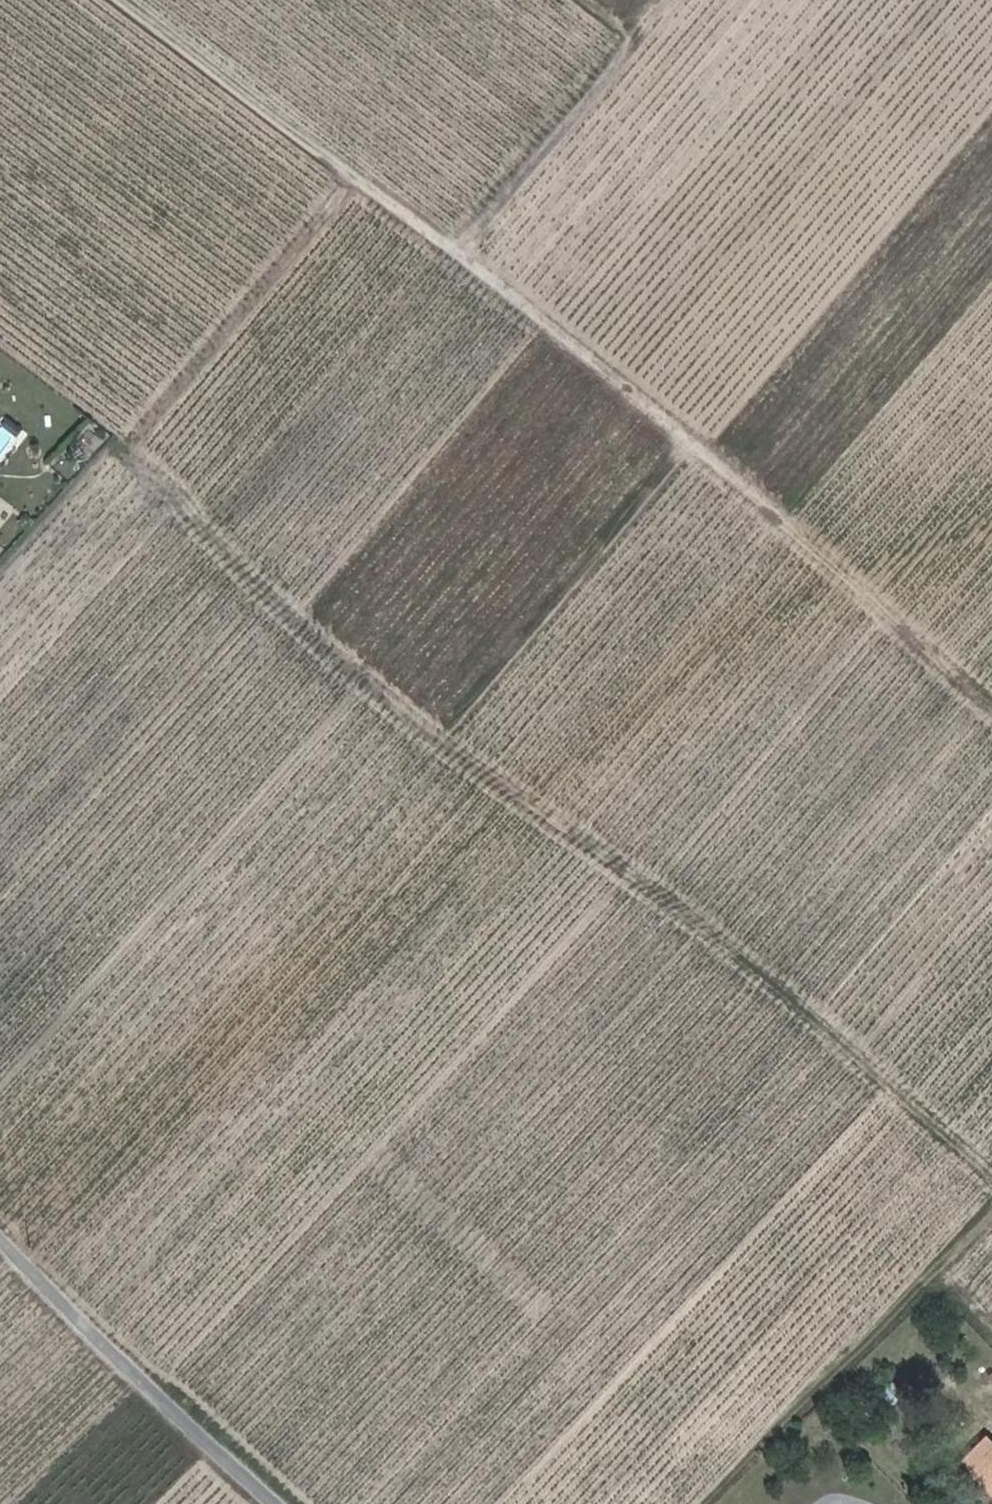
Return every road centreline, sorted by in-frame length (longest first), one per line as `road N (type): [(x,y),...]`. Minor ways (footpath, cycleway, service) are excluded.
road 1 (unclassified): [(282,1503),(0,1223)]

